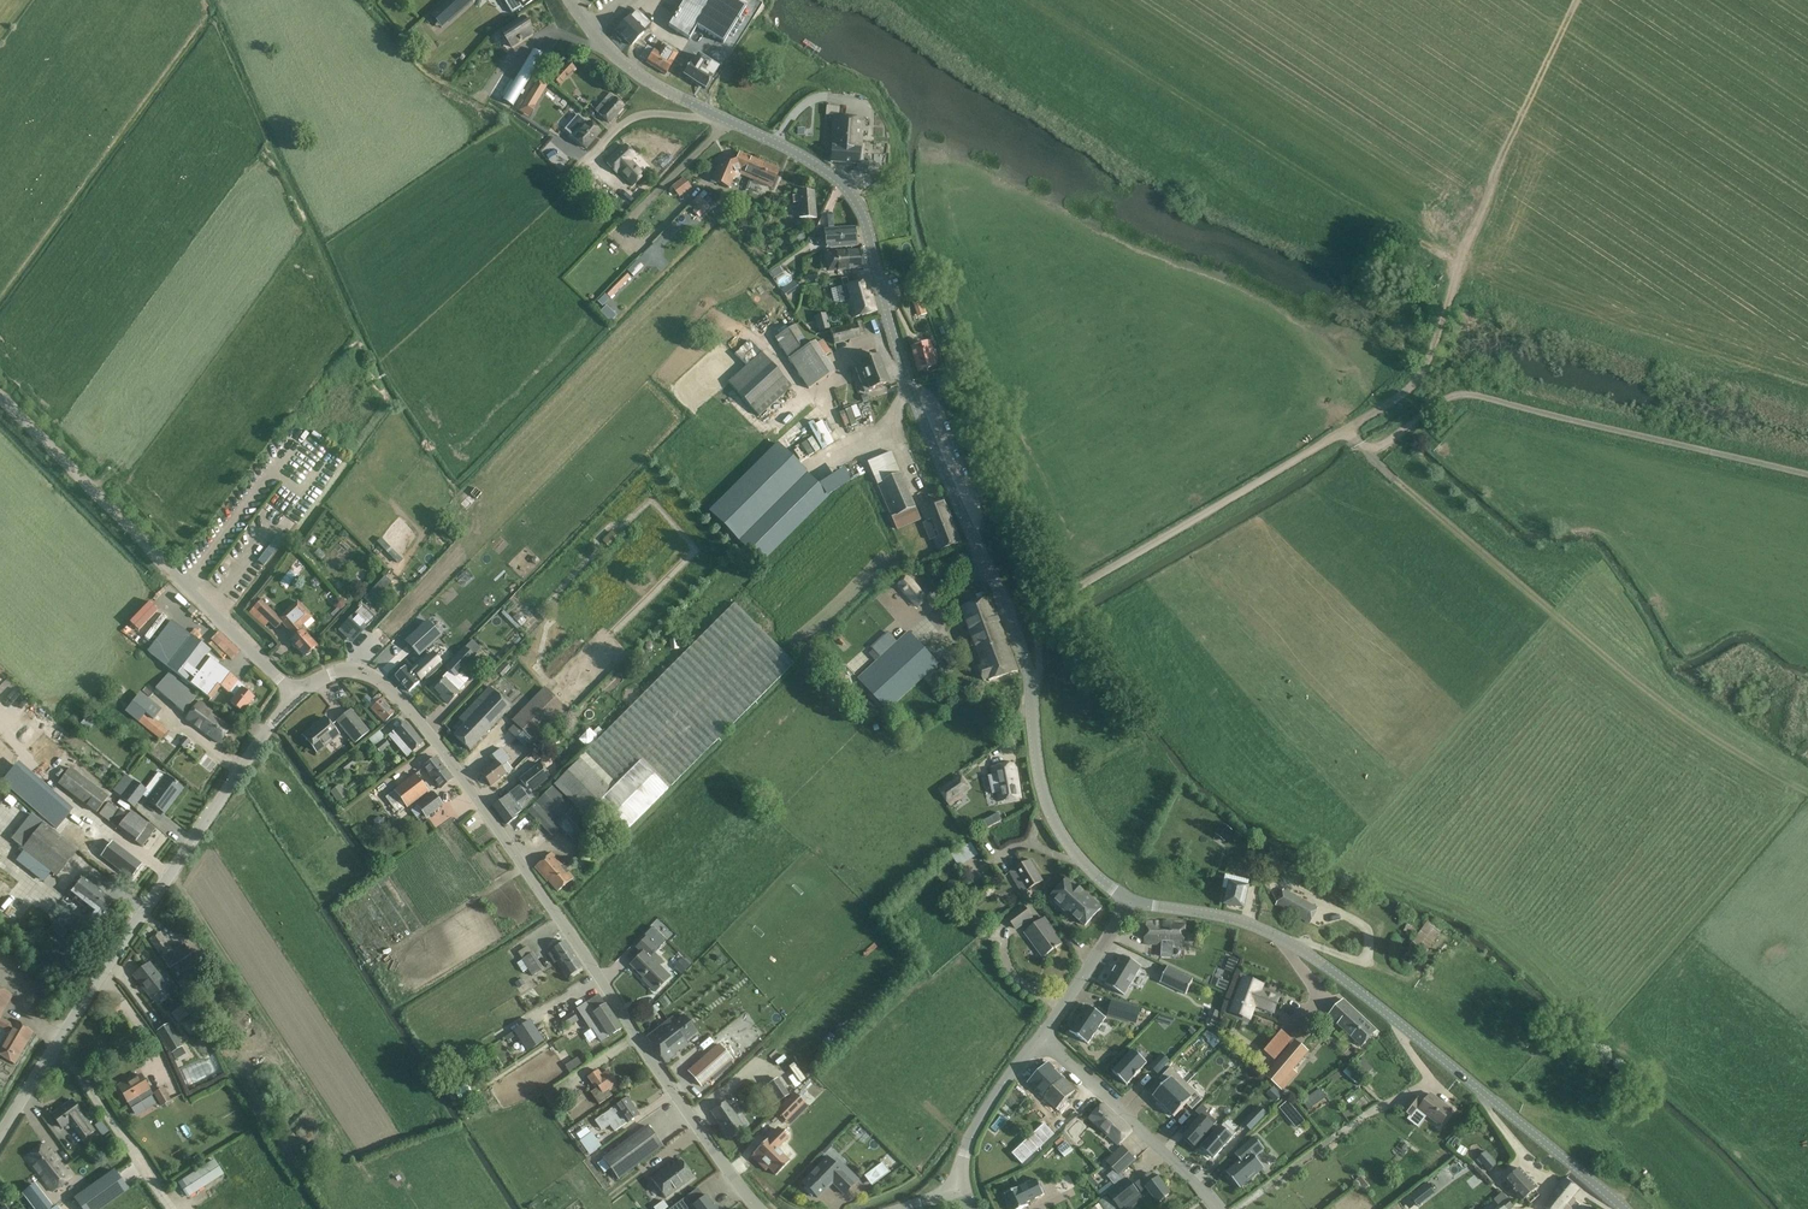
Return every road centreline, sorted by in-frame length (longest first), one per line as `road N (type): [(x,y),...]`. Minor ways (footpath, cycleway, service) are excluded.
road 1 (tertiary): [(1130,900),(1072,850),(1043,790),(1031,686),(1008,613),(935,451),(851,194),(784,147),(620,60),(570,0)]
road 2 (unclassified): [(756,1208),(400,698),(375,672),(329,677),(294,692)]
road 3 (unclassified): [(1623,1208),(1310,956),(1250,924),(1130,900)]
road 4 (unclassified): [(0,1133),(294,692)]
road 5 (track): [(1329,429),(1353,445),(1438,390),(1807,480)]
road 6 (unclassified): [(294,692),(0,394)]
road 7 (track): [(1031,686),(1045,645),(1044,611),(1063,594),(1329,429)]
road 8 (track): [(1329,429),(1431,376),(1495,197)]
road 9 (unclassified): [(1217,1208),(1039,1037)]
road 10 (tertiary): [(963,1190),(966,1150),(978,1121),(1039,1037)]
road 11 (tertiary): [(1039,1037),(1130,900)]

